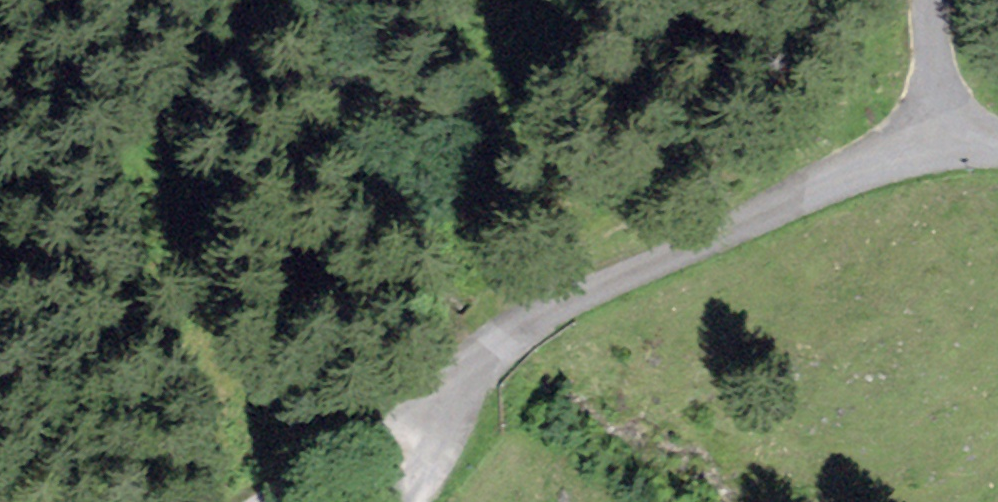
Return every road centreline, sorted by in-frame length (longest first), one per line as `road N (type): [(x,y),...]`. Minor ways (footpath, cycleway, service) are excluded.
road 1 (unclassified): [(997,137),(936,128),(581,295),(450,373)]
road 2 (track): [(450,373),(271,501)]
road 3 (unclassified): [(403,501),(447,448),(450,373)]
road 4 (track): [(938,0),(928,47),(936,128)]

